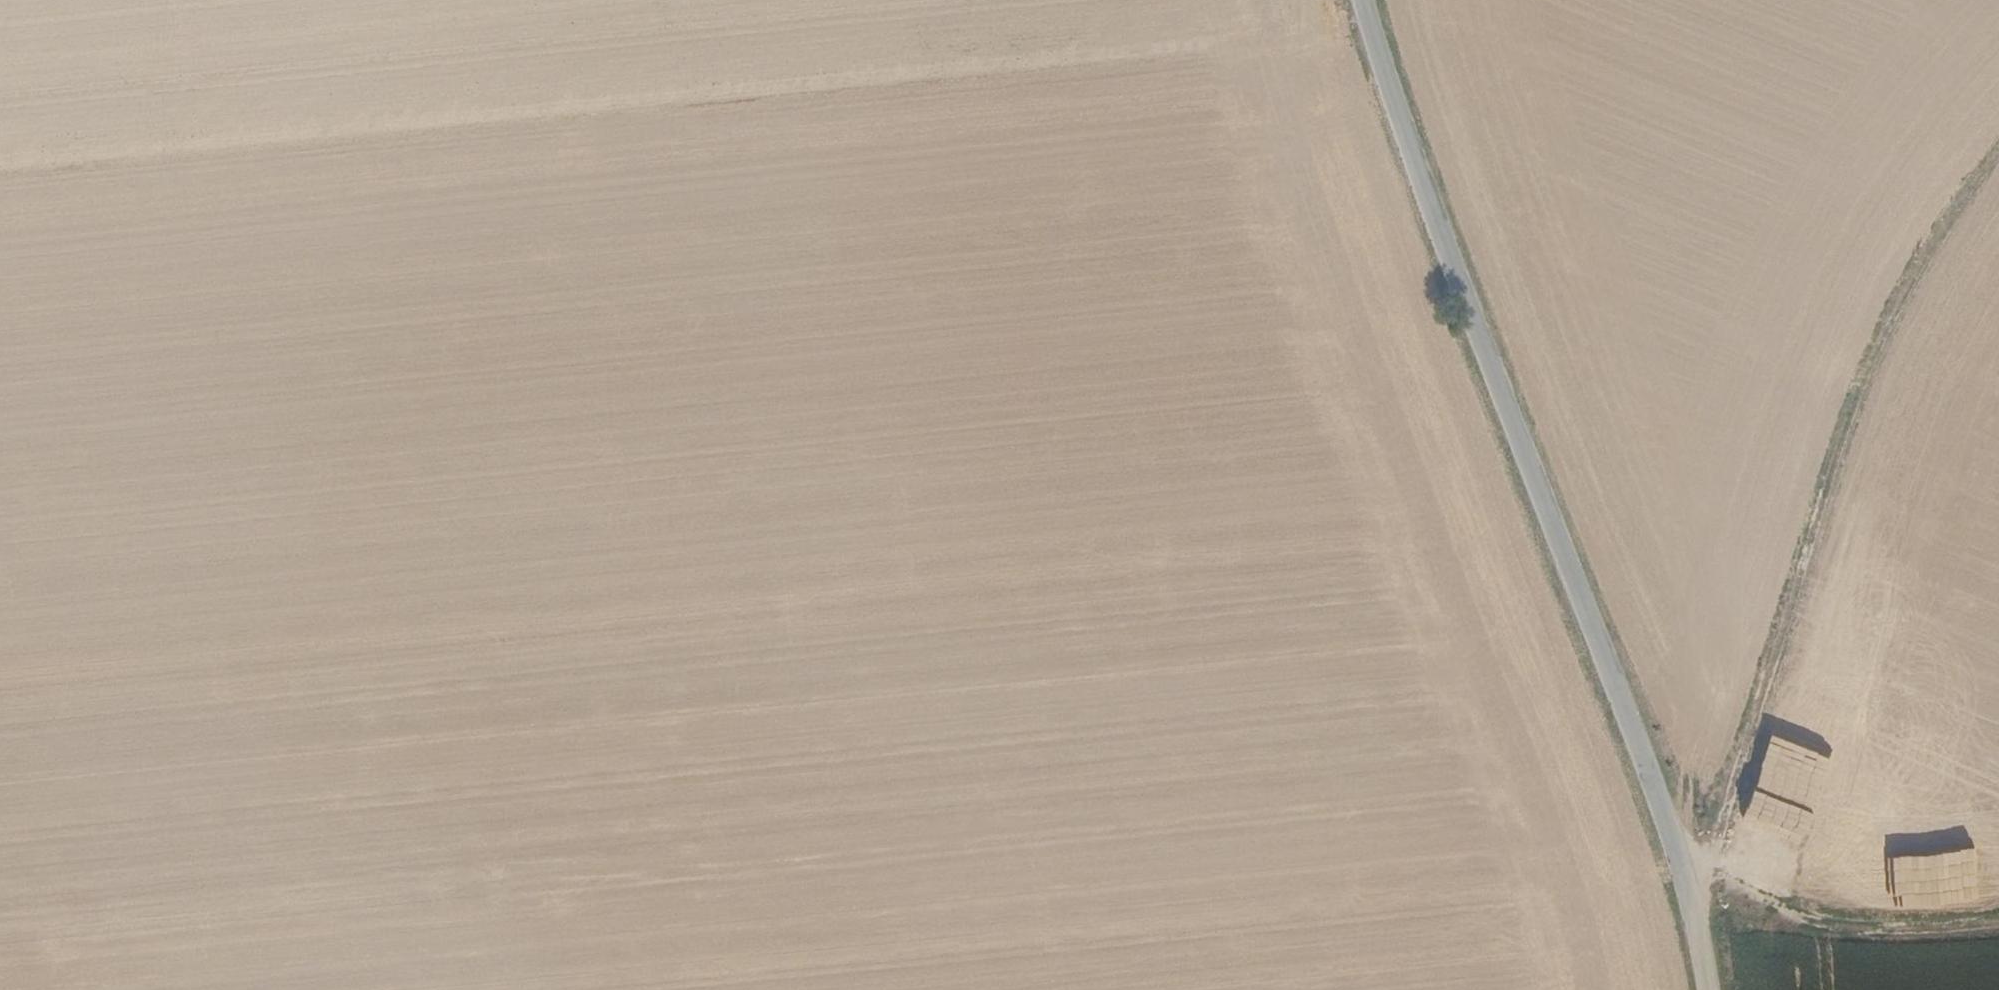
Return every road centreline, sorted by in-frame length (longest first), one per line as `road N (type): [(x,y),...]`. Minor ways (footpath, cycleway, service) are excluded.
road 1 (unclassified): [(1708,989),(1689,882),(1519,441),(1369,0)]
road 2 (track): [(1998,157),(1925,259),(1870,365),(1711,874),(1689,882)]
road 3 (track): [(1998,917),(1915,929),(1806,923),(1755,905),(1711,874)]

